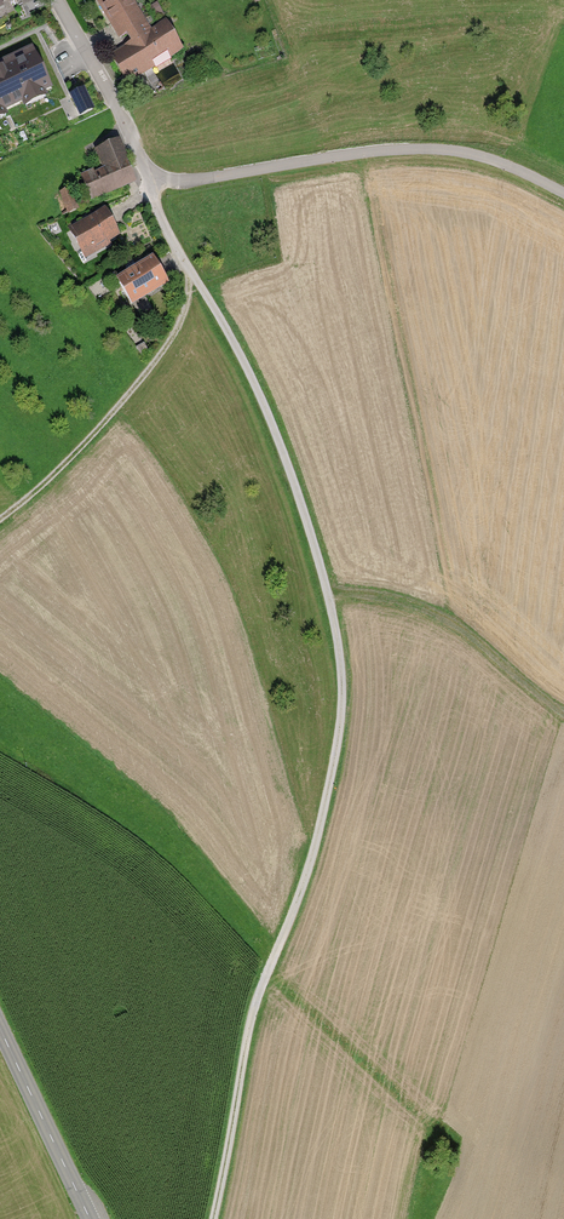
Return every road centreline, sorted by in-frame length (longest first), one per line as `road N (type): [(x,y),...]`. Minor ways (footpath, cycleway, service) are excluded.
road 1 (track): [(190,270),(271,420),(333,611),(340,667),(335,762),(311,865),(251,1016),(211,1218)]
road 2 (residential): [(57,0),(145,167),(165,179),(442,151),(485,158),(563,195)]
road 3 (track): [(190,270),(175,333),(149,369),(49,479),(0,519)]
road 4 (tertiary): [(88,1218),(0,1031)]

